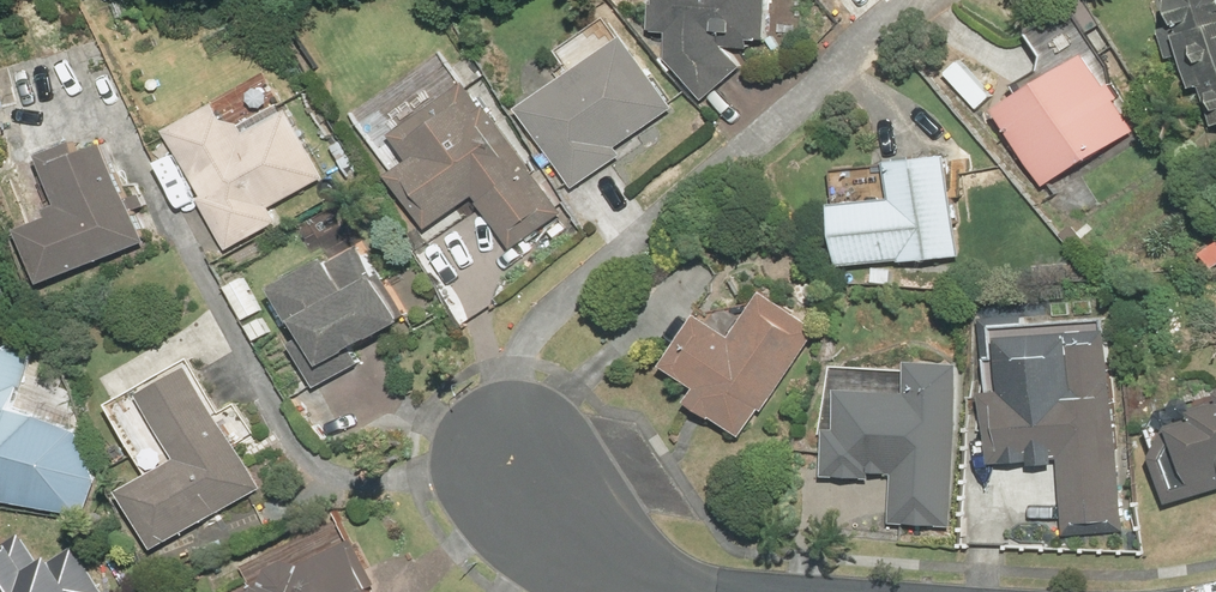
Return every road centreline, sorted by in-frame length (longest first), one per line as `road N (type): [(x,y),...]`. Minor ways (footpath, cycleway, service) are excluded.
road 1 (residential): [(917,0),(877,23),(798,99),(584,274),(536,321),(513,372),(507,465),(552,520),(663,589),(704,591)]

